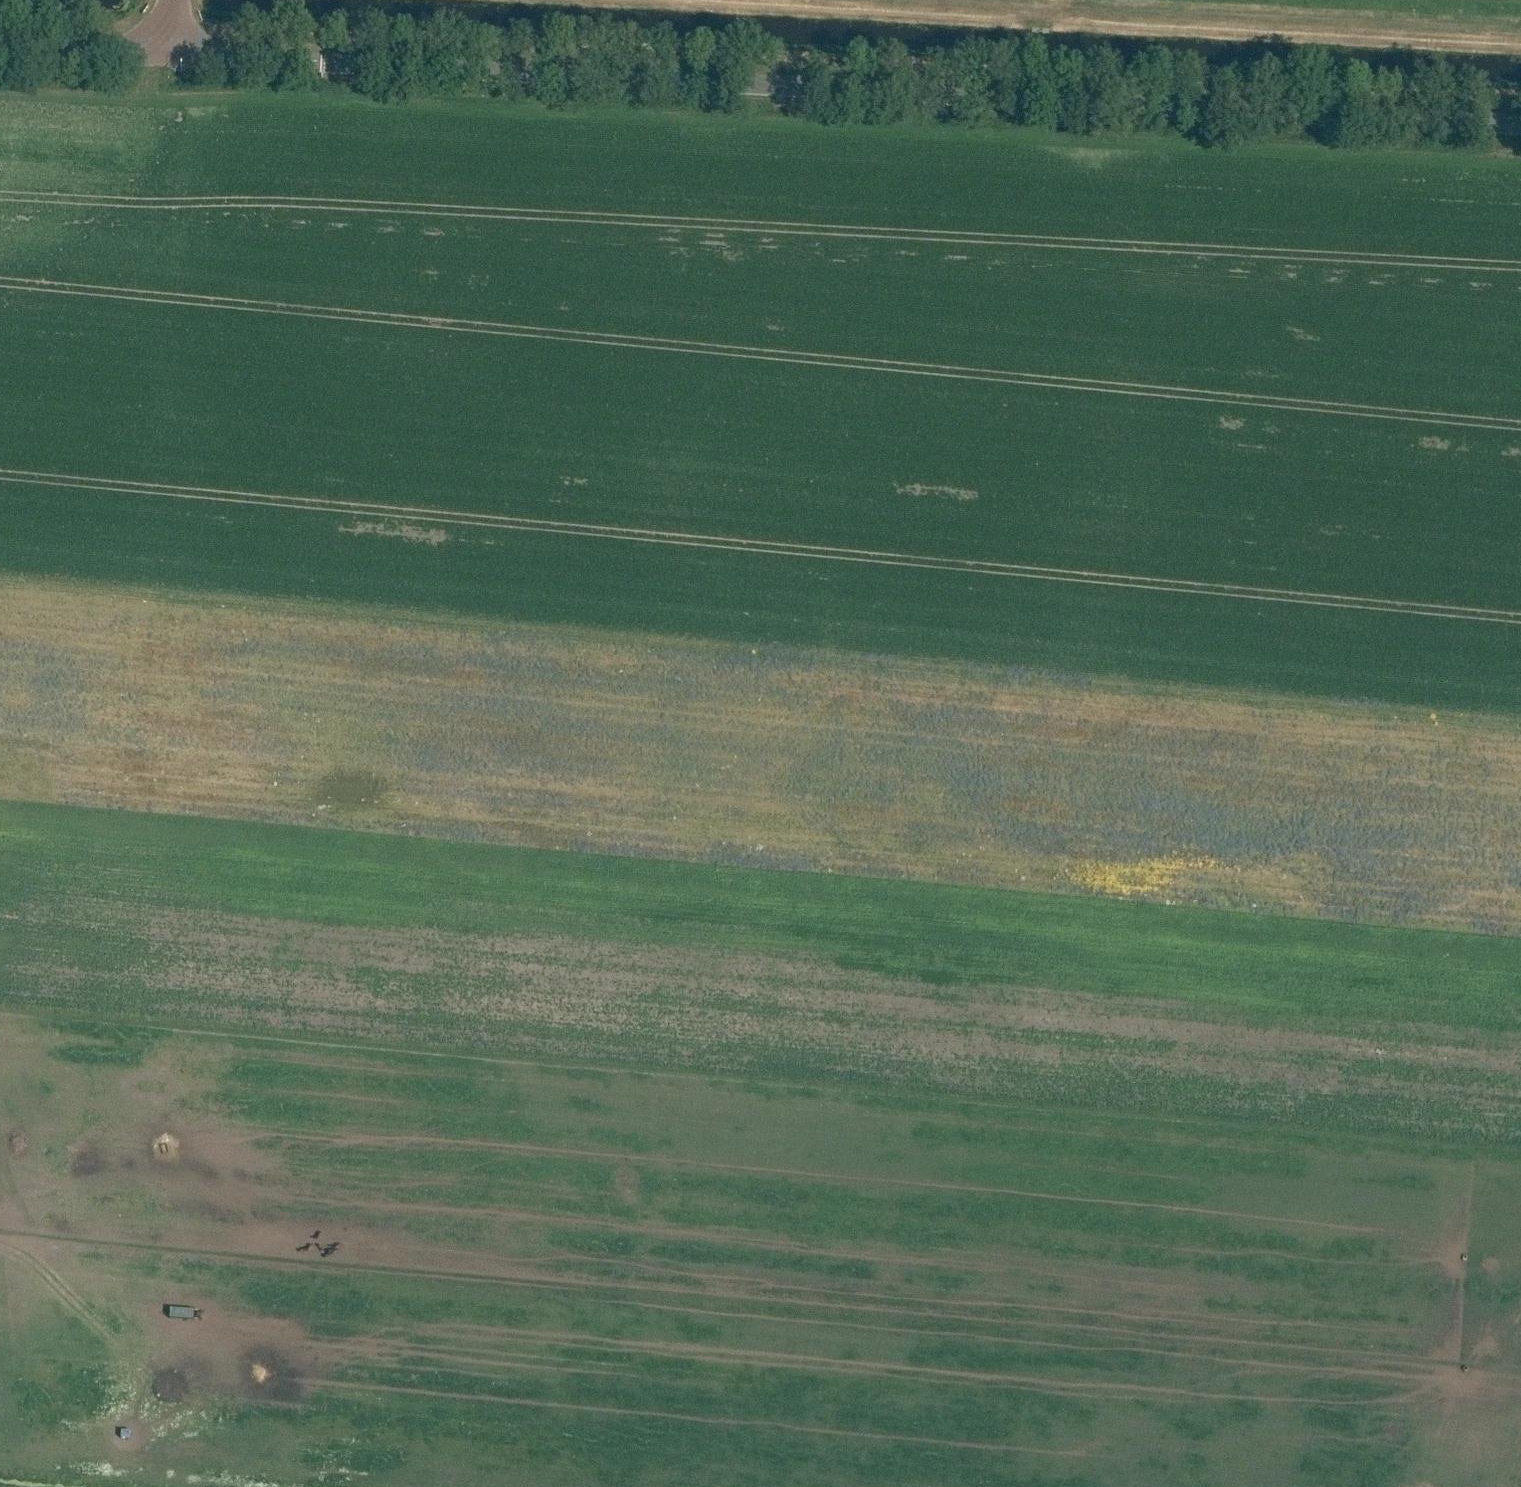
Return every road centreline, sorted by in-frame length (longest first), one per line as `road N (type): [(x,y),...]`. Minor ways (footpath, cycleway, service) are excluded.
road 1 (unclassified): [(1520,130),(181,60)]
road 2 (tertiary): [(181,60),(0,53)]

